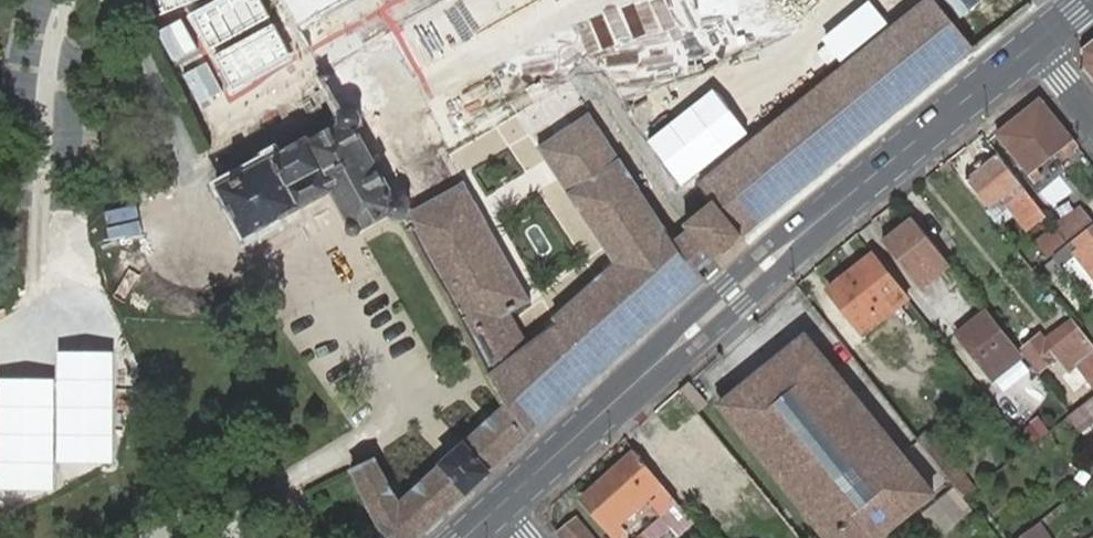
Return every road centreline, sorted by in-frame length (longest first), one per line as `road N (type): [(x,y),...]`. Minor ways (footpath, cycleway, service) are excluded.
road 1 (primary): [(499,508),(770,263),(1036,44)]

